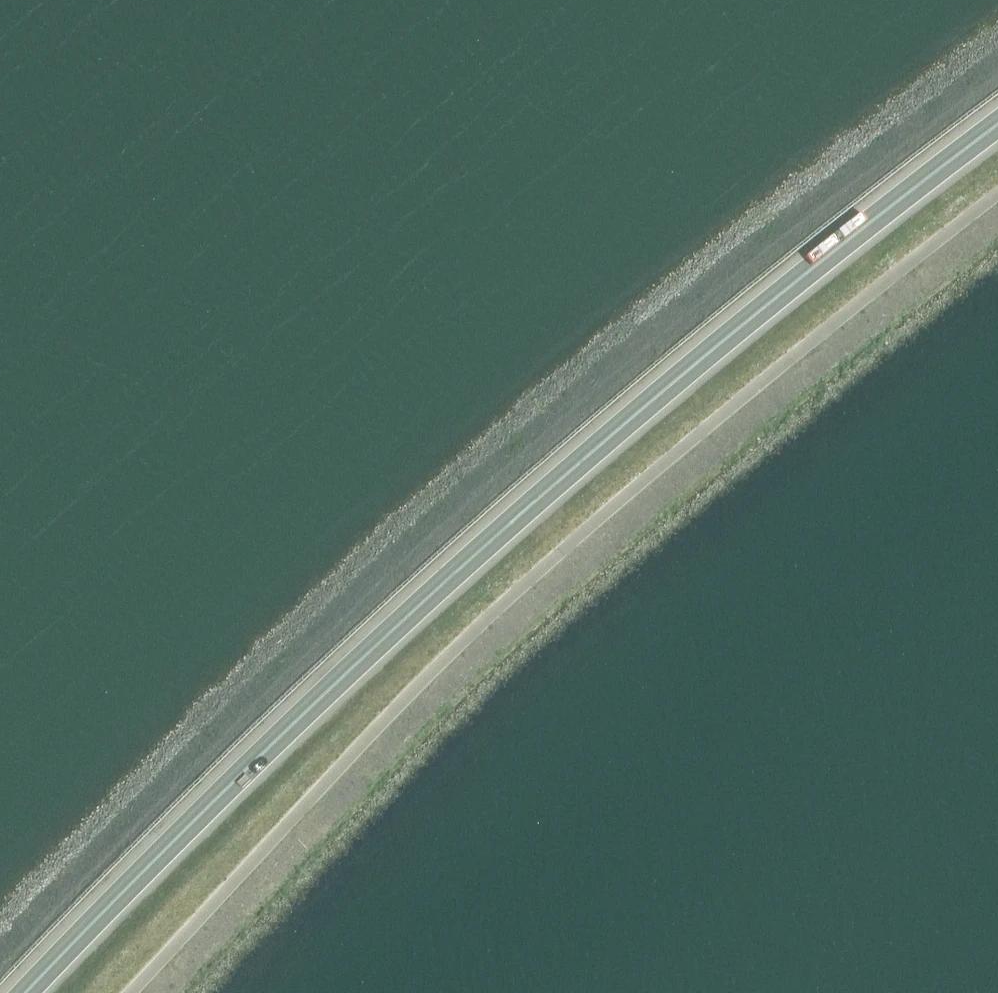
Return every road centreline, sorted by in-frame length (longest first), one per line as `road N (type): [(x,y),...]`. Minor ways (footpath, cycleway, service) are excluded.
road 1 (trunk): [(28,992),(296,722),(538,500),(997,126)]

